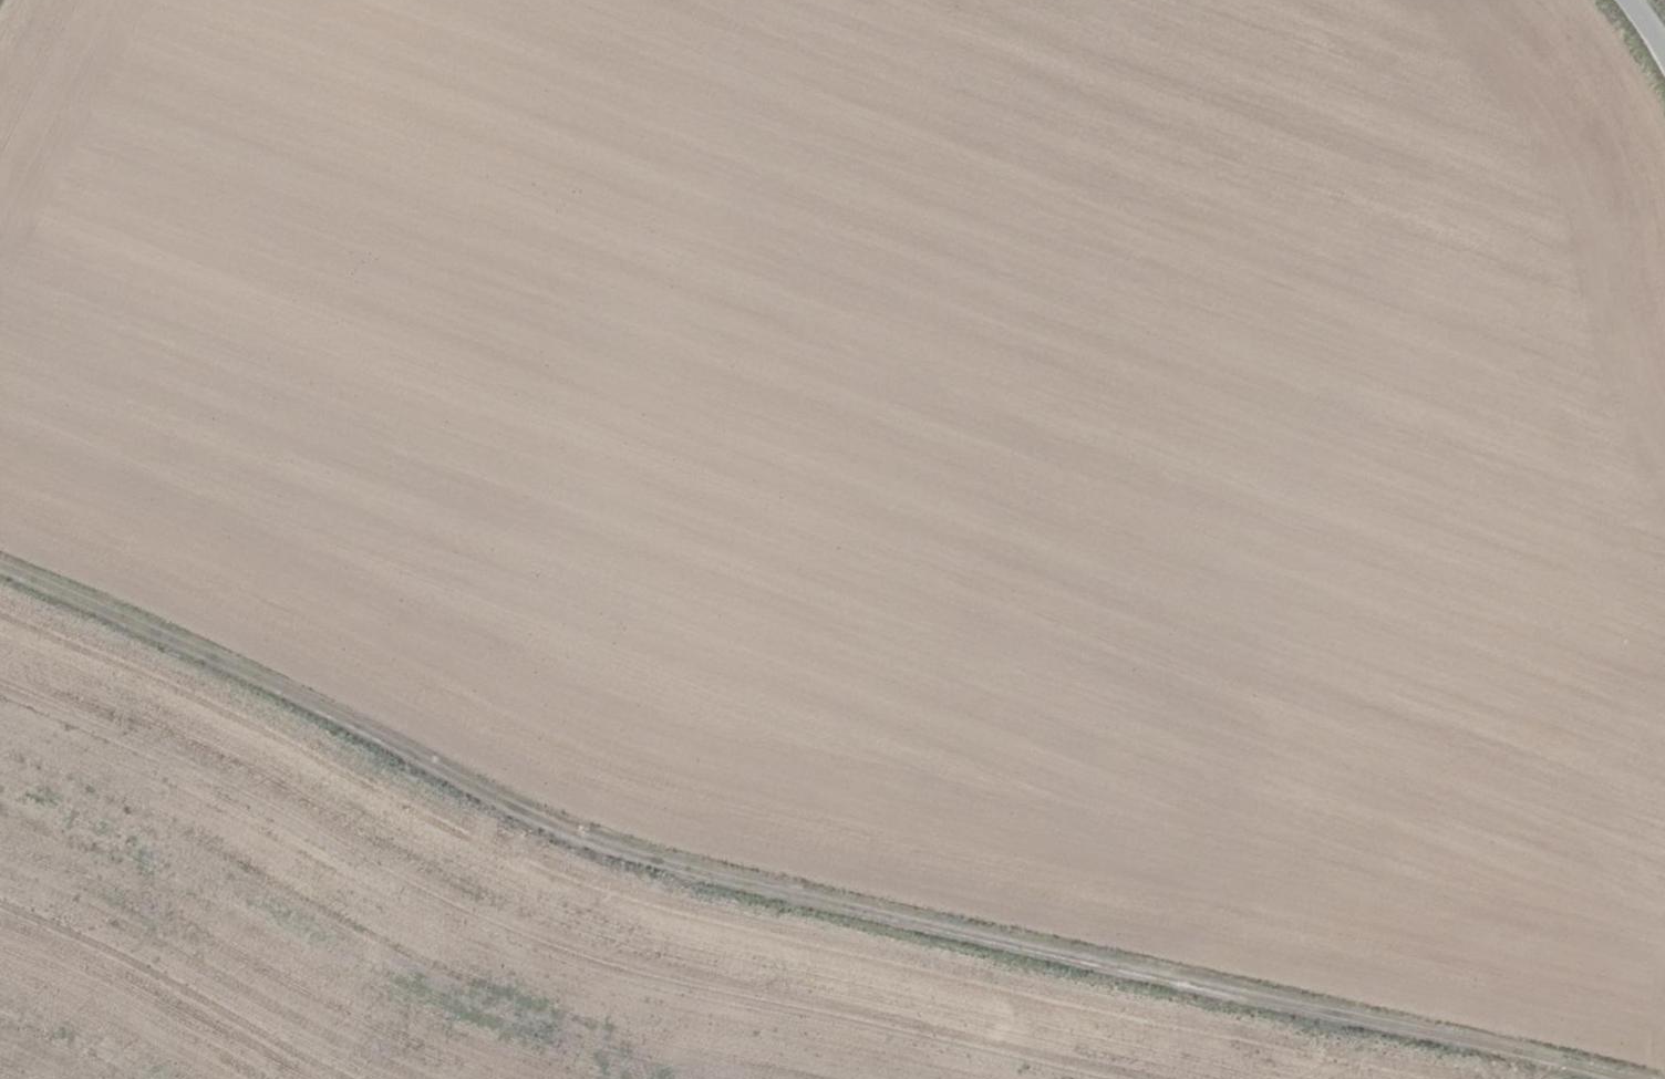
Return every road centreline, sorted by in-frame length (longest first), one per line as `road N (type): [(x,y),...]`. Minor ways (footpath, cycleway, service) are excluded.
road 1 (track): [(0,591),(629,863),(1268,1008),(1646,1078)]

